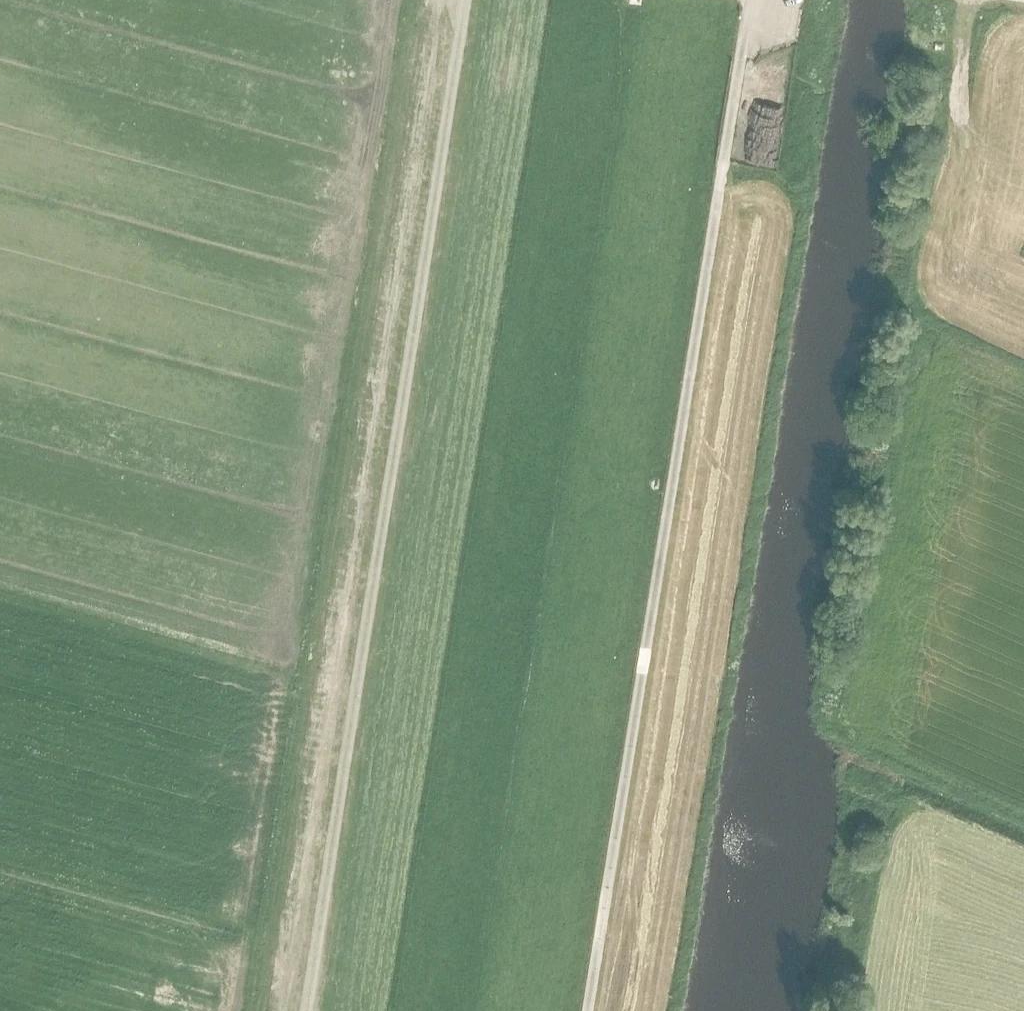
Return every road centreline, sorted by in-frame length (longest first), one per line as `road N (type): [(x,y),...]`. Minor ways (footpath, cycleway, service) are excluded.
road 1 (track): [(766,0),(740,62),(597,1010)]
road 2 (track): [(308,1010),(465,0)]

